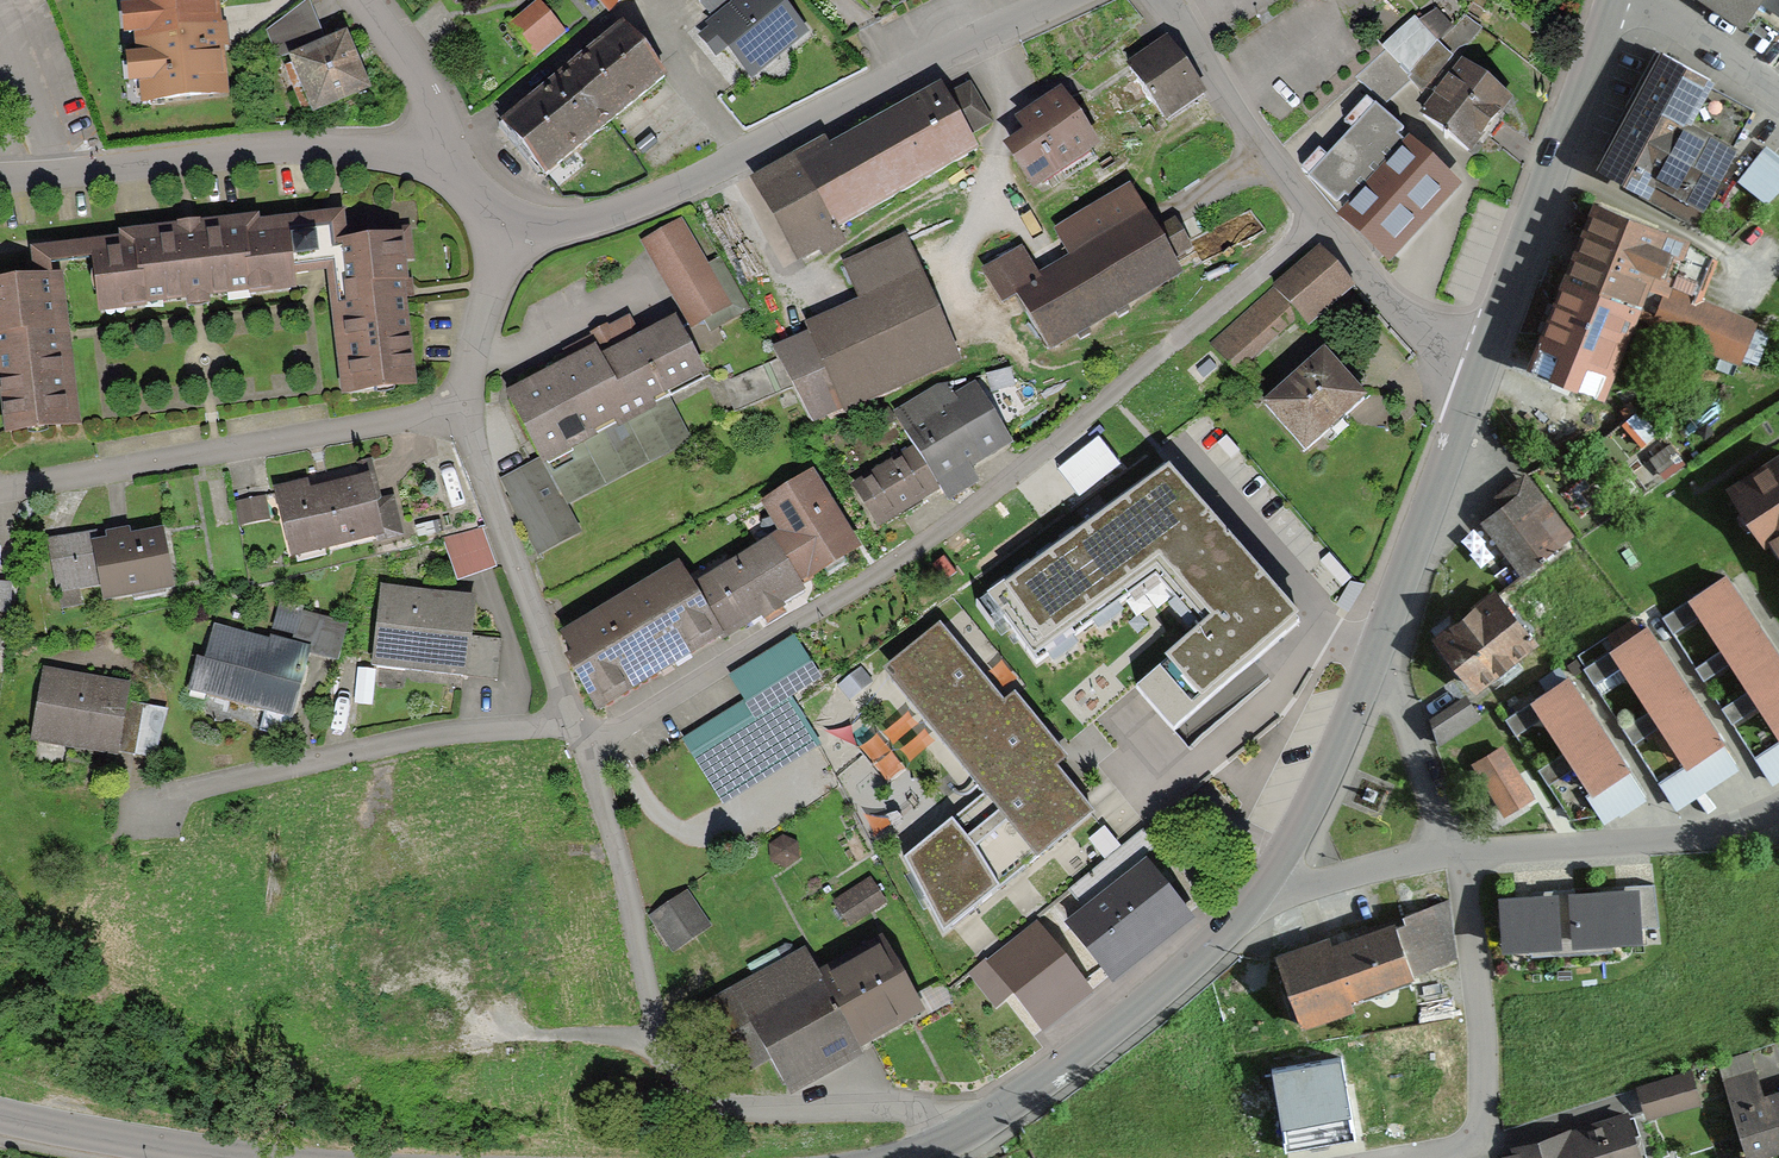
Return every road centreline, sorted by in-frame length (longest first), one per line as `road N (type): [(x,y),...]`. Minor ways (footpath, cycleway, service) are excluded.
road 1 (residential): [(1307,224),(1003,484),(896,559),(576,748)]
road 2 (residential): [(576,748),(668,1078),(724,1110),(938,1114),(952,1140)]
road 3 (residential): [(1050,0),(715,172),(615,212),(561,226),(493,222)]
road 4 (residential): [(0,481),(456,406)]
road 5 (residential): [(443,158),(292,143),(0,177)]
road 6 (residential): [(569,729),(455,735),(151,802)]
road 7 (secondary): [(1274,878),(1180,973),(952,1140)]
road 8 (secondary): [(1613,0),(1480,368)]
road 9 (residential): [(1407,1157),(1452,1150),(1471,1134),(1480,1107),(1481,1032),(1459,852)]
road 10 (residential): [(456,406),(569,729)]
road 11 (residential): [(1459,852),(1686,840),(1742,831),(1778,812)]
road 12 (secondary): [(1480,368),(1376,647)]
road 13 (residential): [(1307,224),(1153,0)]
road 14 (secondary): [(268,1157),(0,1113)]
road 15 (secondary): [(1376,647),(1274,878)]
road 16 (residential): [(1480,368),(1446,350),(1307,224)]
road 17 (residential): [(1459,852),(1376,647)]
road 18 (track): [(824,288),(832,263),(886,219),(990,168)]
road 19 (residential): [(1274,878),(1304,885),(1459,852)]
road 20 (residential): [(493,222),(456,406)]
road 21 (residential): [(353,0),(418,87),(443,158)]
road 22 (track): [(1020,355),(1051,367),(1147,330),(1183,330)]
road 23 (residential): [(1778,85),(1641,0)]

